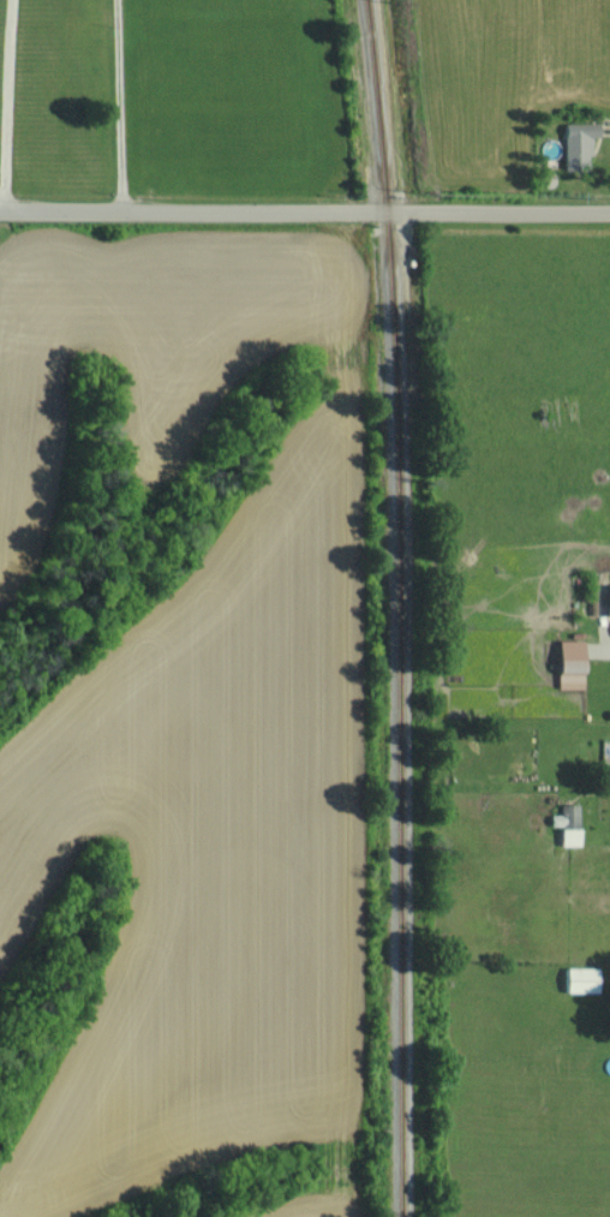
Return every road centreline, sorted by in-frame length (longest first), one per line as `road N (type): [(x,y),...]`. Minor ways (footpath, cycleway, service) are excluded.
road 1 (residential): [(609,213),(0,209)]

